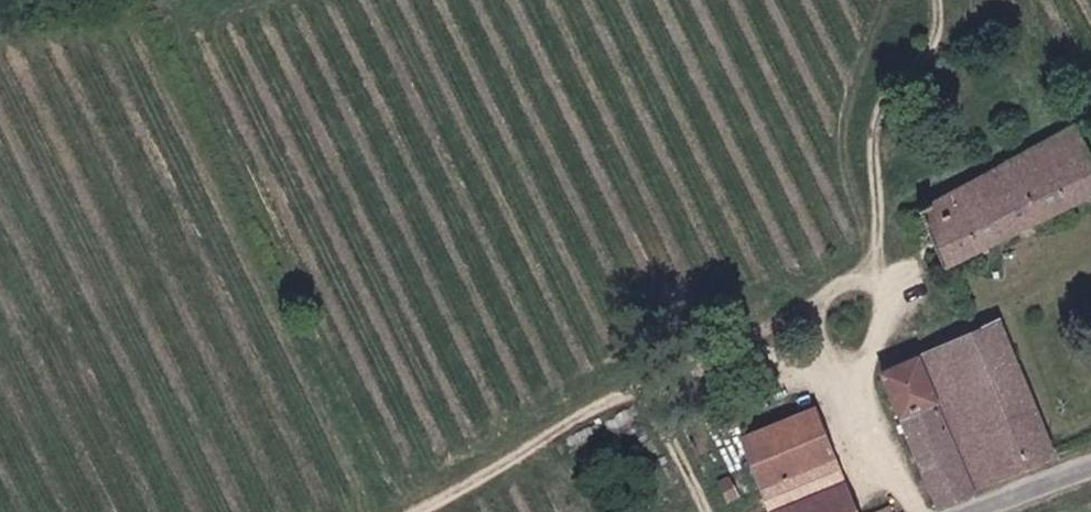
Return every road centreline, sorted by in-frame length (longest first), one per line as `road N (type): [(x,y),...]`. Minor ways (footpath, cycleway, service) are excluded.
road 1 (track): [(935,0),(940,25),(885,121),(874,244),(840,300),(425,511)]
road 2 (track): [(0,32),(277,0)]

